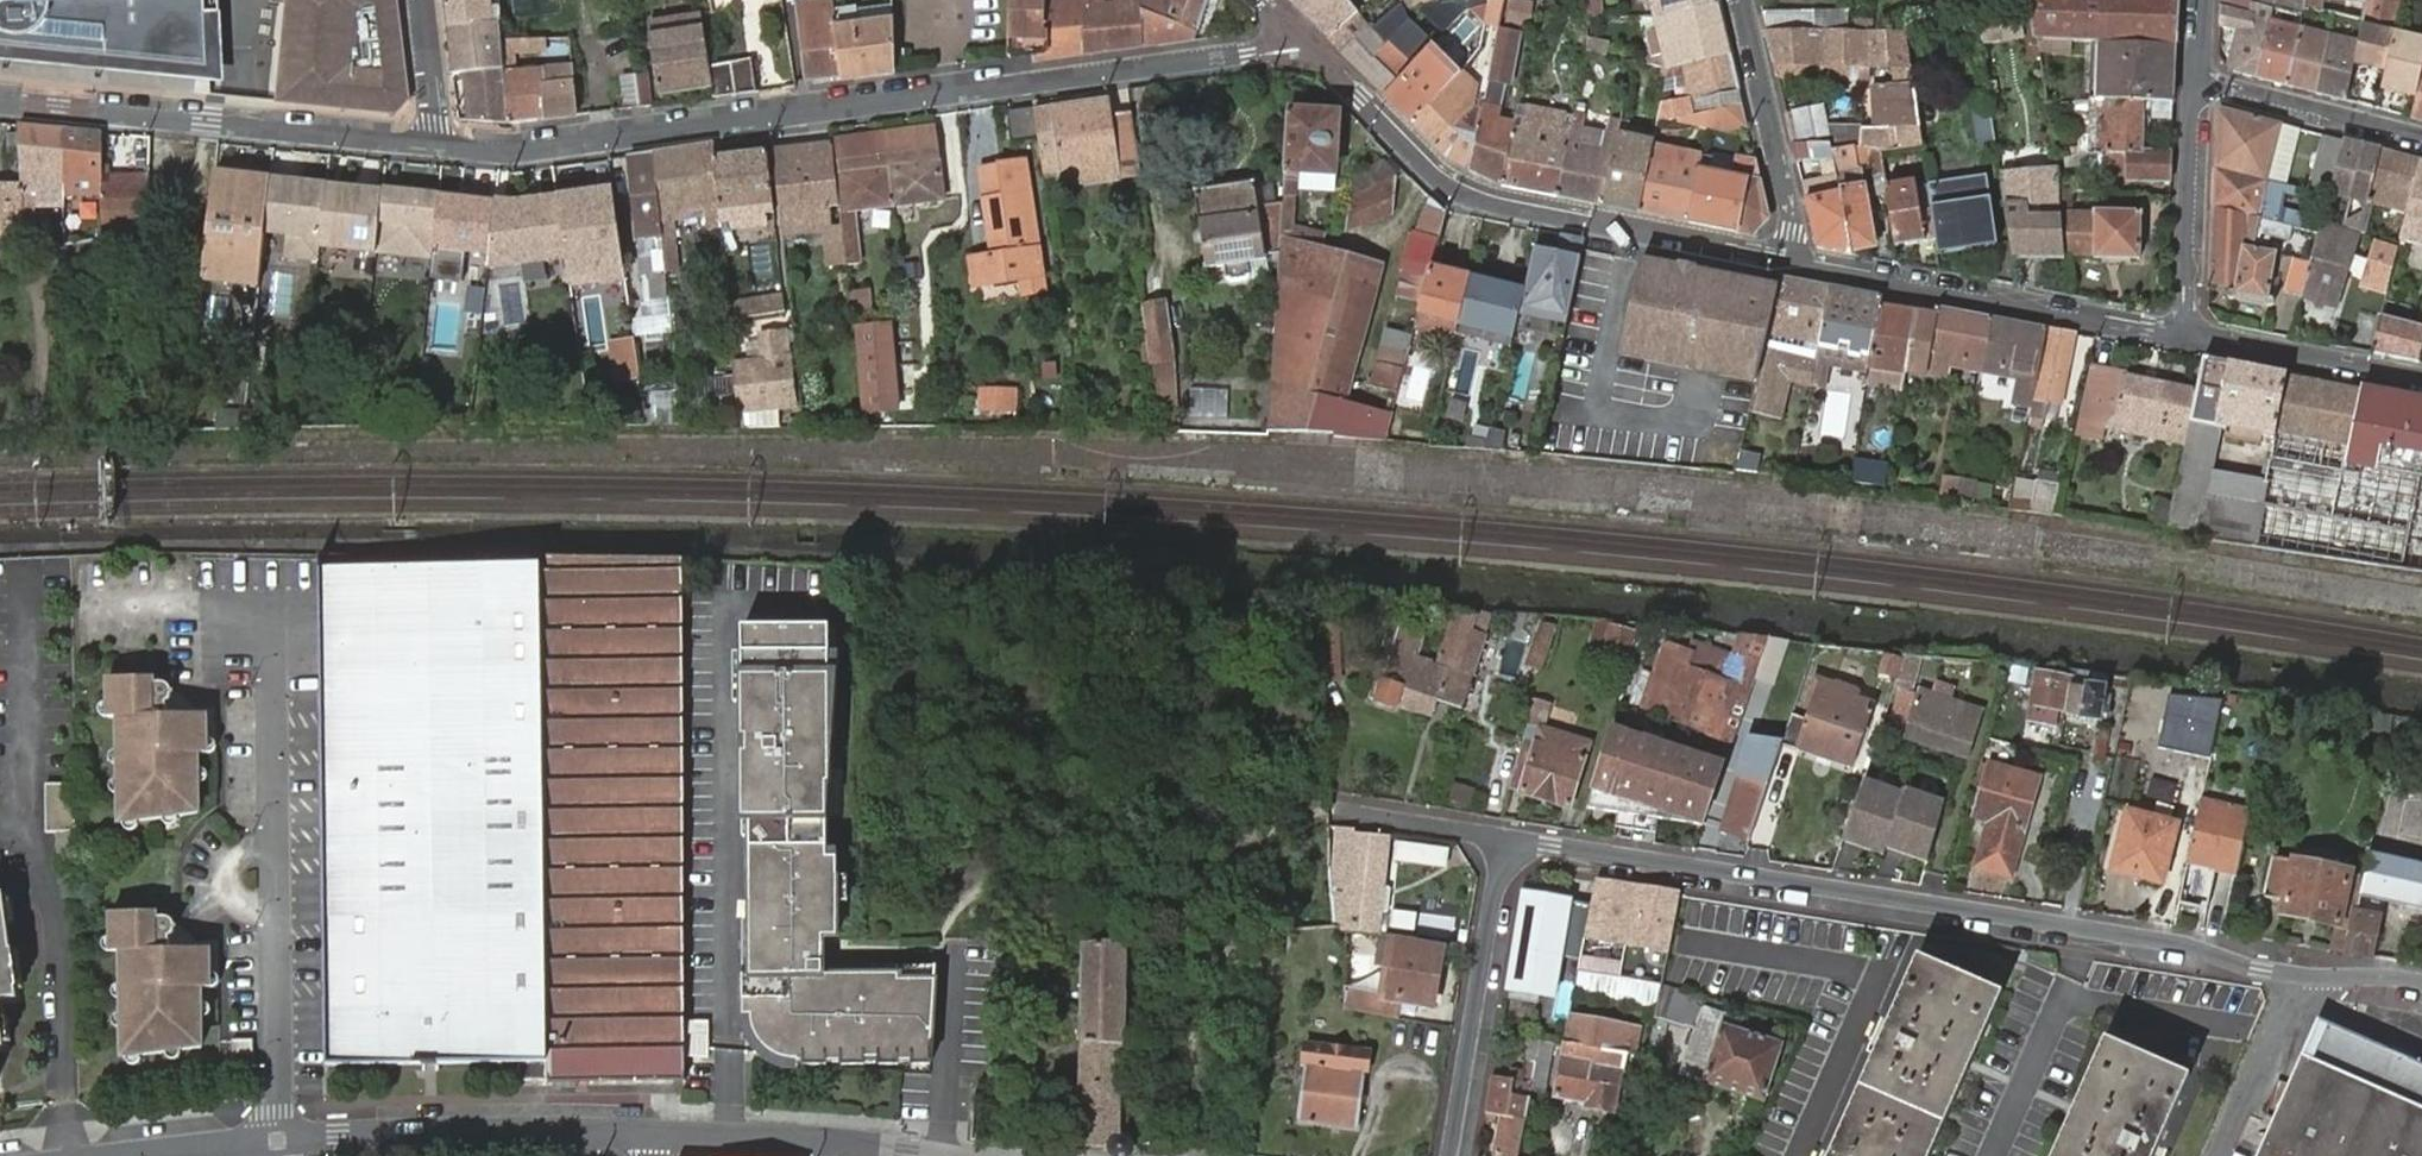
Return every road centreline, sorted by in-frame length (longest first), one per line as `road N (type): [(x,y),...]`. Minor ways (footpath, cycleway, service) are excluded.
road 1 (residential): [(2421,982),(2318,959),(2262,971),(2180,941),(1502,841)]
road 2 (residential): [(1305,42),(502,152),(438,146)]
road 3 (residential): [(1305,42),(1454,186),(1793,262)]
road 4 (residential): [(270,603),(276,1142)]
road 5 (residential): [(438,146),(0,100)]
road 6 (residential): [(1793,262),(2184,336)]
road 7 (residential): [(276,1142),(653,1137)]
road 8 (residential): [(1502,841),(1450,1155)]
road 9 (residential): [(1741,0),(1793,262)]
road 10 (residential): [(2184,336),(2196,78)]
road 11 (residential): [(2421,383),(2184,336)]
road 12 (residential): [(2196,78),(2421,136)]
road 13 (residential): [(653,1137),(883,1155)]
road 14 (residential): [(1502,841),(1325,812)]
road 15 (residential): [(419,0),(438,146)]
road 16 (residential): [(145,1155),(276,1142)]

